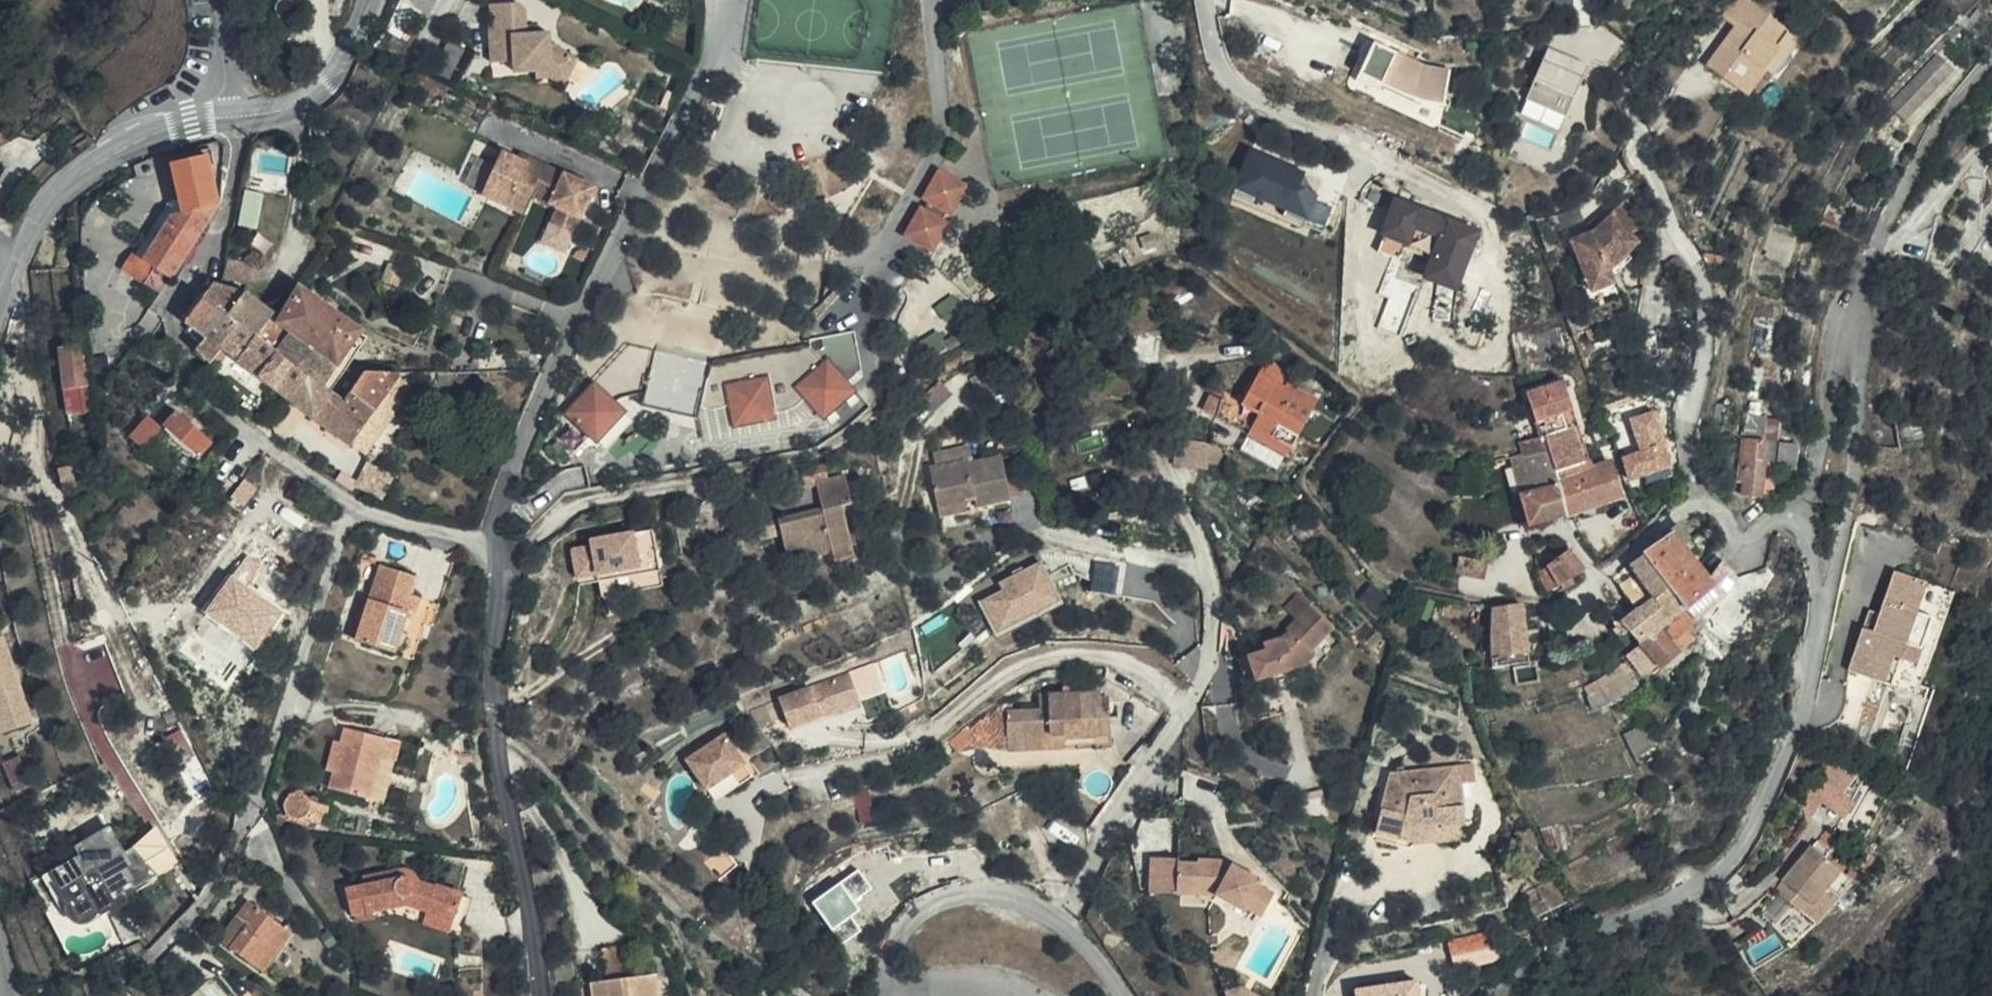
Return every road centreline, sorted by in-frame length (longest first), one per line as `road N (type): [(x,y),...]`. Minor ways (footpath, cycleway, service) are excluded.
road 1 (residential): [(1487,995),(1546,952),(1694,891),(1749,840),(1801,715),(1848,502),(1852,310)]
road 2 (residential): [(496,551),(717,52),(733,0)]
road 3 (tertiary): [(0,297),(43,207),(75,175),(141,139),(314,93),(332,72),(364,0)]
road 4 (residential): [(539,995),(534,920),(501,741),(496,551)]
road 5 (residential): [(892,995),(894,946),(918,911),(967,893),(1018,899),(1067,926),(1124,995)]
road 6 (residential): [(931,0),(941,108),(934,165),(873,274)]
road 7 (residential): [(352,513),(496,551)]

